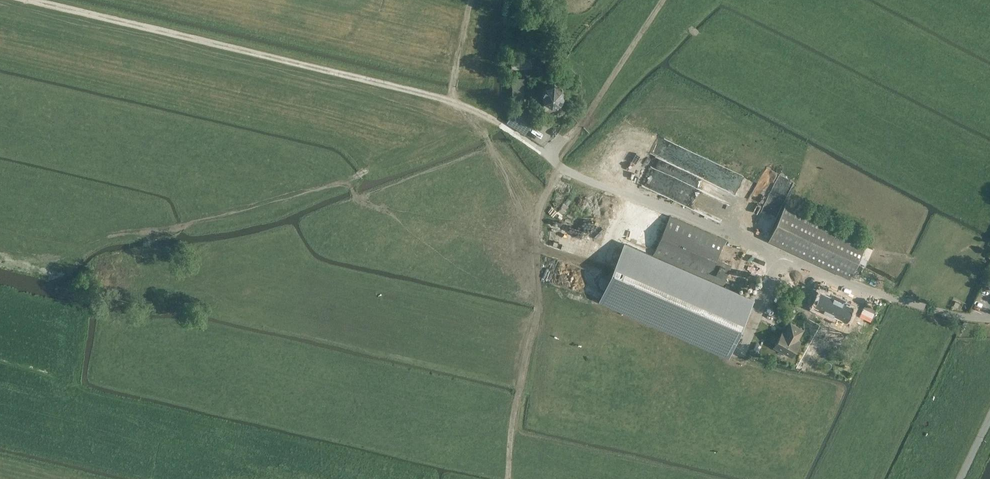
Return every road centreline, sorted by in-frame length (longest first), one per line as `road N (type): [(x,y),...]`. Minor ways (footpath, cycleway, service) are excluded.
road 1 (track): [(849,288),(750,237),(559,171),(552,153),(593,108),(663,0)]
road 2 (track): [(389,82),(34,0)]
road 3 (track): [(348,183),(144,235)]
road 4 (track): [(537,247),(358,199),(348,183)]
road 5 (track): [(537,247),(541,301),(522,382)]

